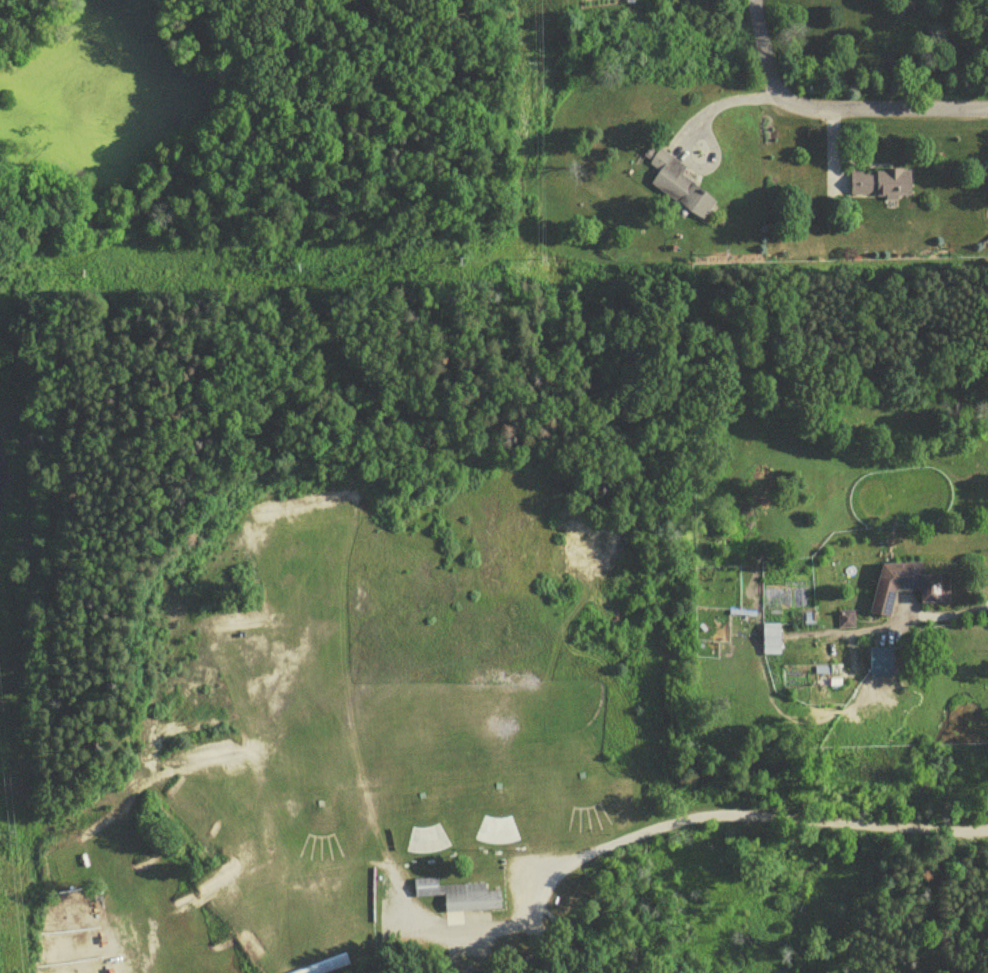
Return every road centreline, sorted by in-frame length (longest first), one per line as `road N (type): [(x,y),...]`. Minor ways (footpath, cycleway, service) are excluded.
road 1 (residential): [(987,106),(800,104),(764,70),(750,0)]
road 2 (track): [(979,829),(936,869),(926,890),(941,972)]

